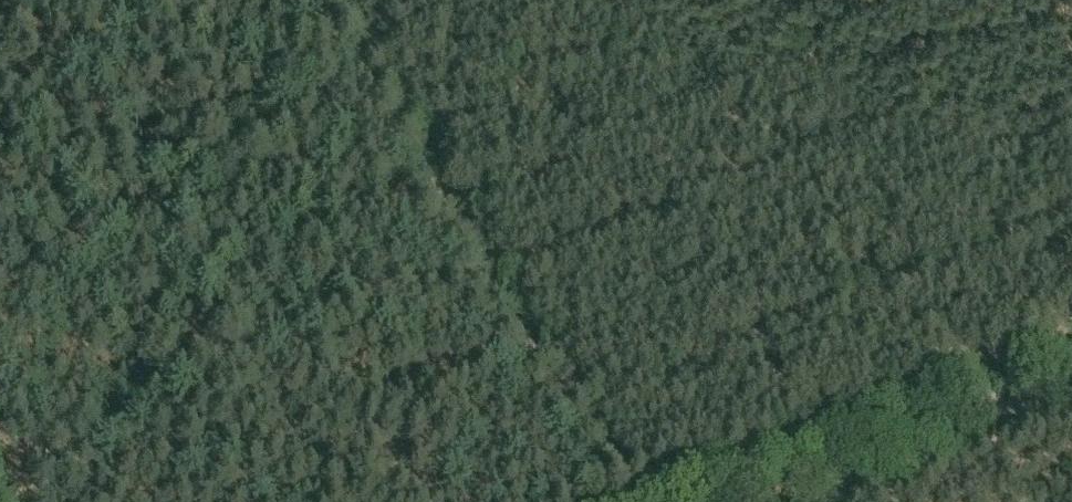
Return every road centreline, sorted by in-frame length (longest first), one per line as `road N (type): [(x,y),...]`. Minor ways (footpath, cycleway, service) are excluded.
road 1 (track): [(346,0),(442,190),(548,370),(639,501)]
road 2 (track): [(777,501),(1071,383)]

